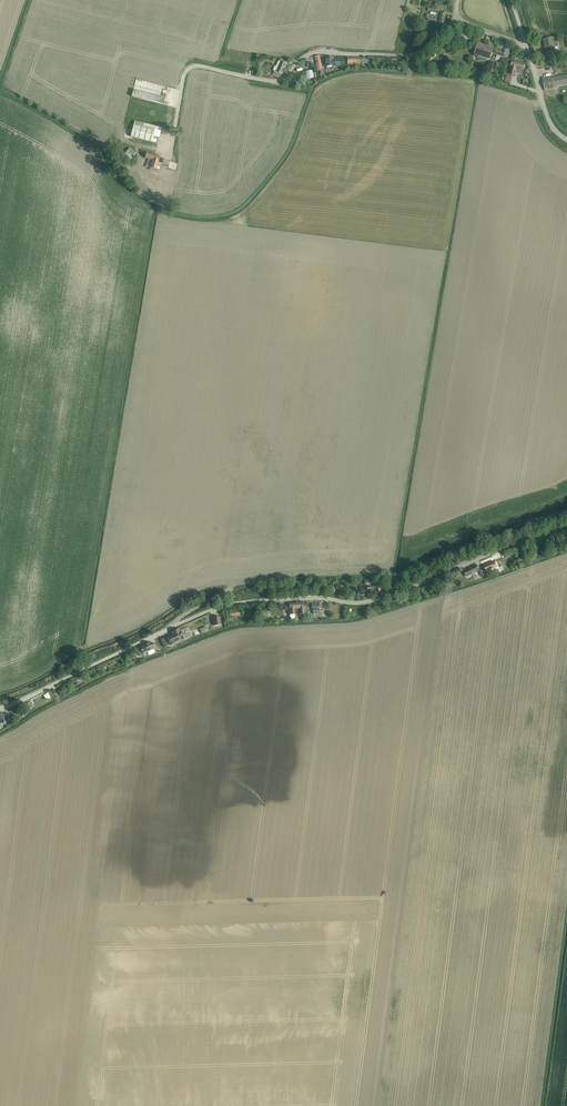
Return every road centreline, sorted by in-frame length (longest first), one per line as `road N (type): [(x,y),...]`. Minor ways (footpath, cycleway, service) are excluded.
road 1 (unclassified): [(0,709),(220,607),(372,601),(566,528)]
road 2 (unclassified): [(183,79),(197,66),(276,81),(313,53),(412,56),(456,17)]

